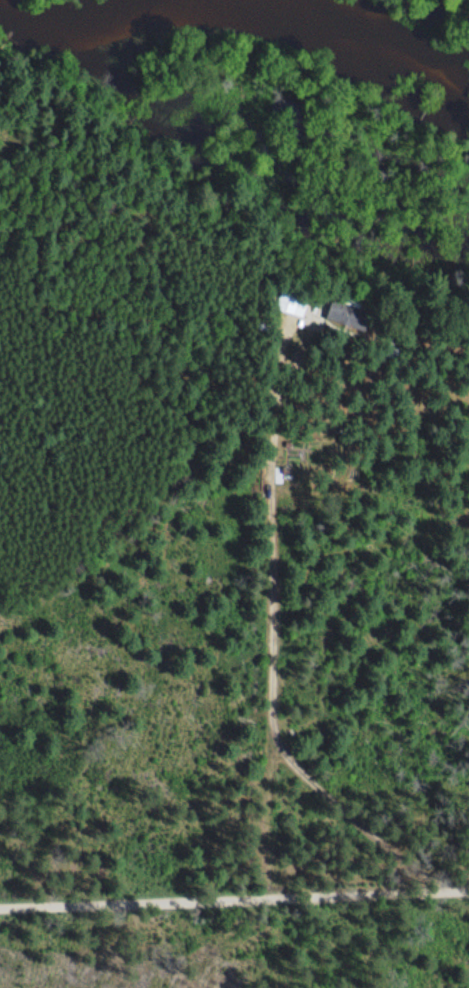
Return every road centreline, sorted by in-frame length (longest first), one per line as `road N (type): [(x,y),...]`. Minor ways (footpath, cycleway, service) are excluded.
road 1 (track): [(272,895),(283,295)]
road 2 (track): [(468,888),(0,905)]
road 3 (track): [(468,361),(437,391),(410,466),(422,524),(454,591),(459,722),(468,744)]

